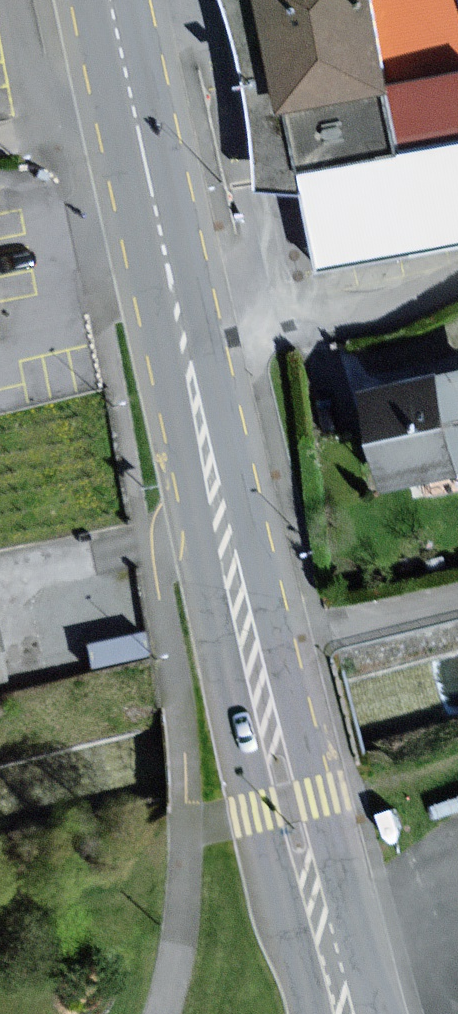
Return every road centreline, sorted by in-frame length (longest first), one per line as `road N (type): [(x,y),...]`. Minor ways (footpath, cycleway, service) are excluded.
road 1 (primary): [(381,1013),(190,366)]
road 2 (primary): [(190,366),(232,687),(306,1013)]
road 3 (primary): [(112,0),(184,344)]
road 4 (residential): [(457,280),(184,344)]

